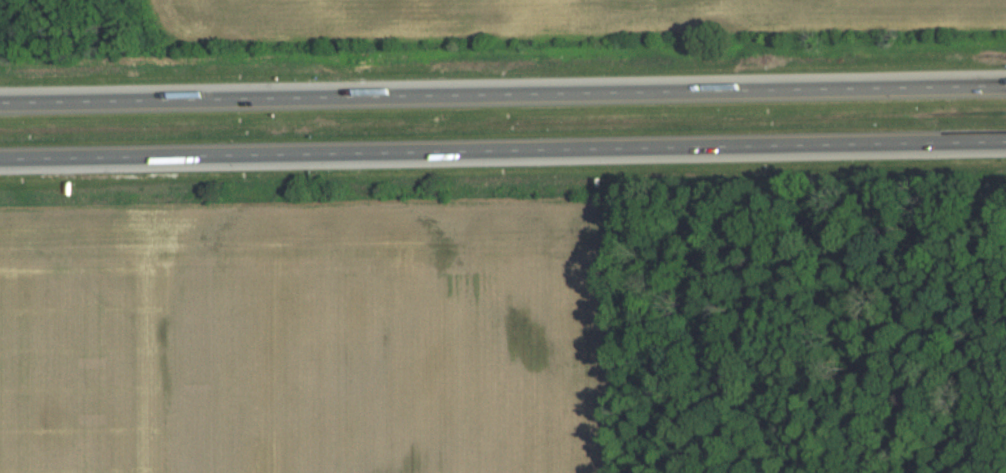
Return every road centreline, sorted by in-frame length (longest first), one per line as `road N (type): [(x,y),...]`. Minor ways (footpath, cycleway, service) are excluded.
road 1 (motorway): [(0,159),(1005,142)]
road 2 (motorway): [(1005,85),(261,98)]
road 3 (motorway): [(261,98),(0,102)]

